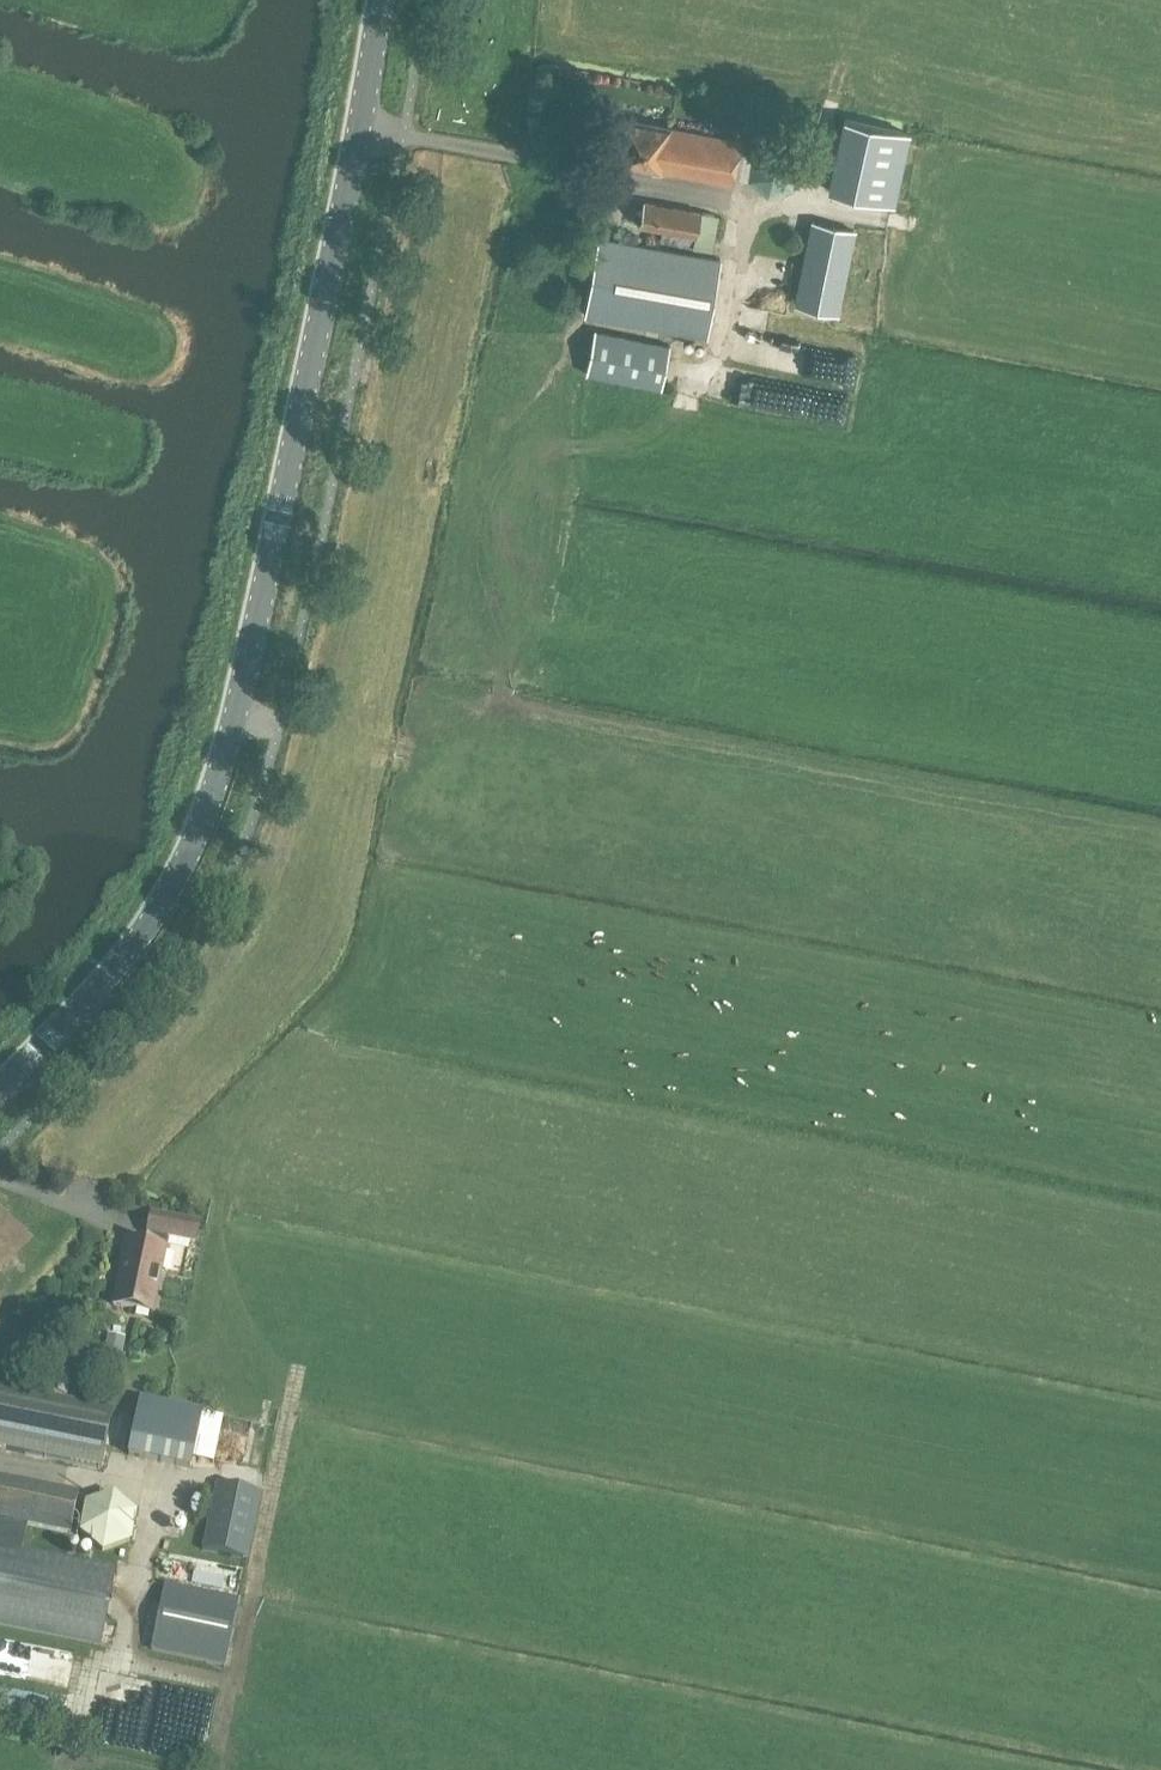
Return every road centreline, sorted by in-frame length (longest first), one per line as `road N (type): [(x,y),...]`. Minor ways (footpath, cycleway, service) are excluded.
road 1 (tertiary): [(0,1089),(155,918),(205,823),(245,690),(383,0)]

